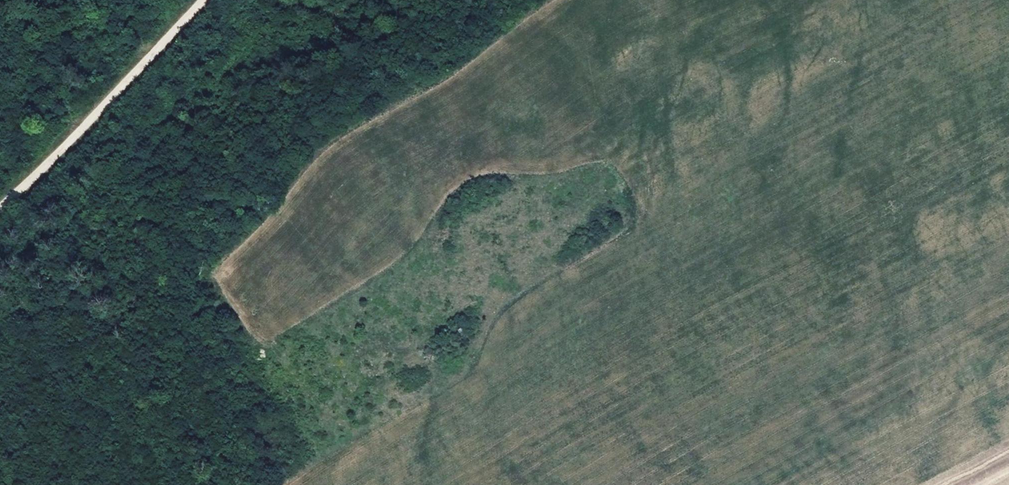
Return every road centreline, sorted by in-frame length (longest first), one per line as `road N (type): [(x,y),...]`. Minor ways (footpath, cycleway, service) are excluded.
road 1 (track): [(193,0),(0,200)]

